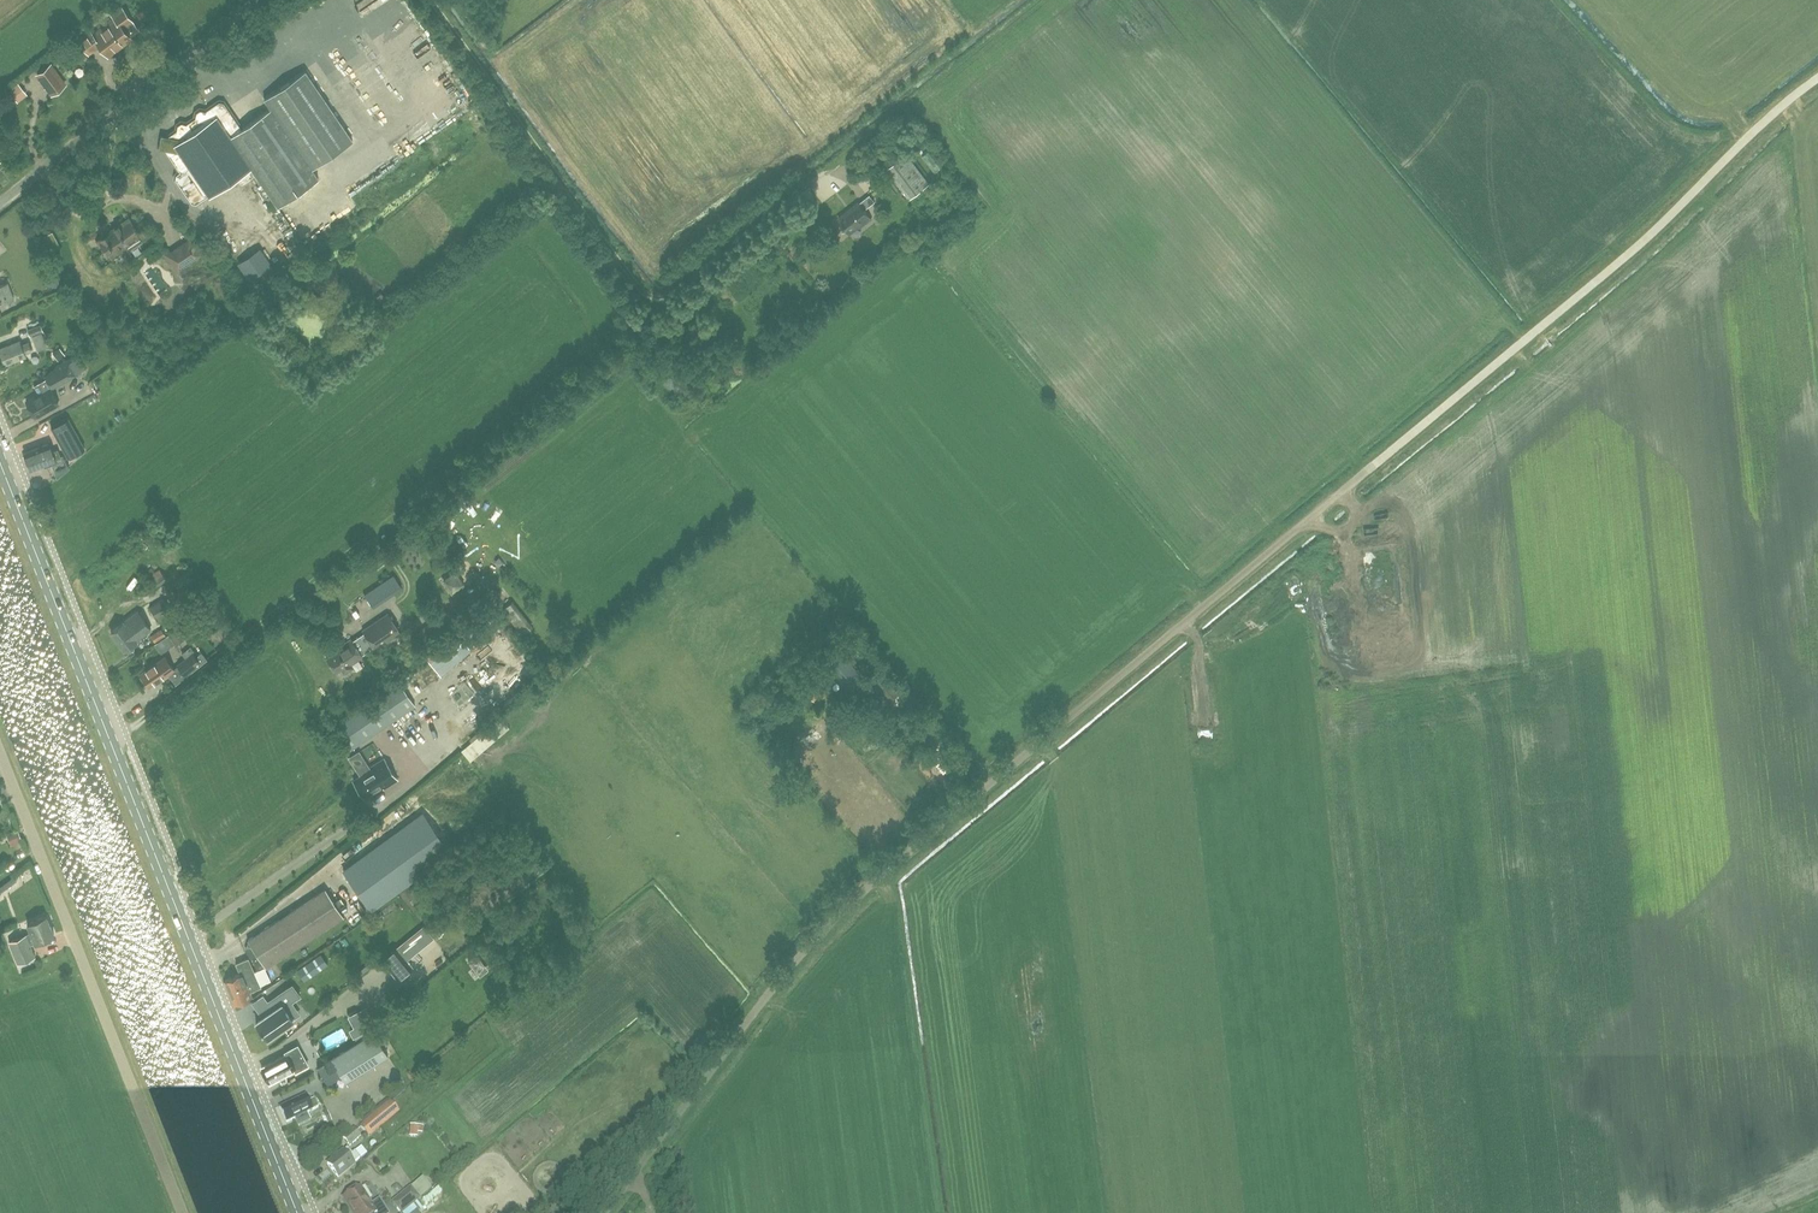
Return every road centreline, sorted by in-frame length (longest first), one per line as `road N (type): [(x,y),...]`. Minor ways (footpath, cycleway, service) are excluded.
road 1 (unclassified): [(603,1212),(780,979),(878,878),(1630,253),(1817,78)]
road 2 (secondary): [(298,1212),(0,462)]
road 3 (unclassified): [(183,1212),(0,753)]
road 4 (unclassified): [(0,203),(258,0)]

